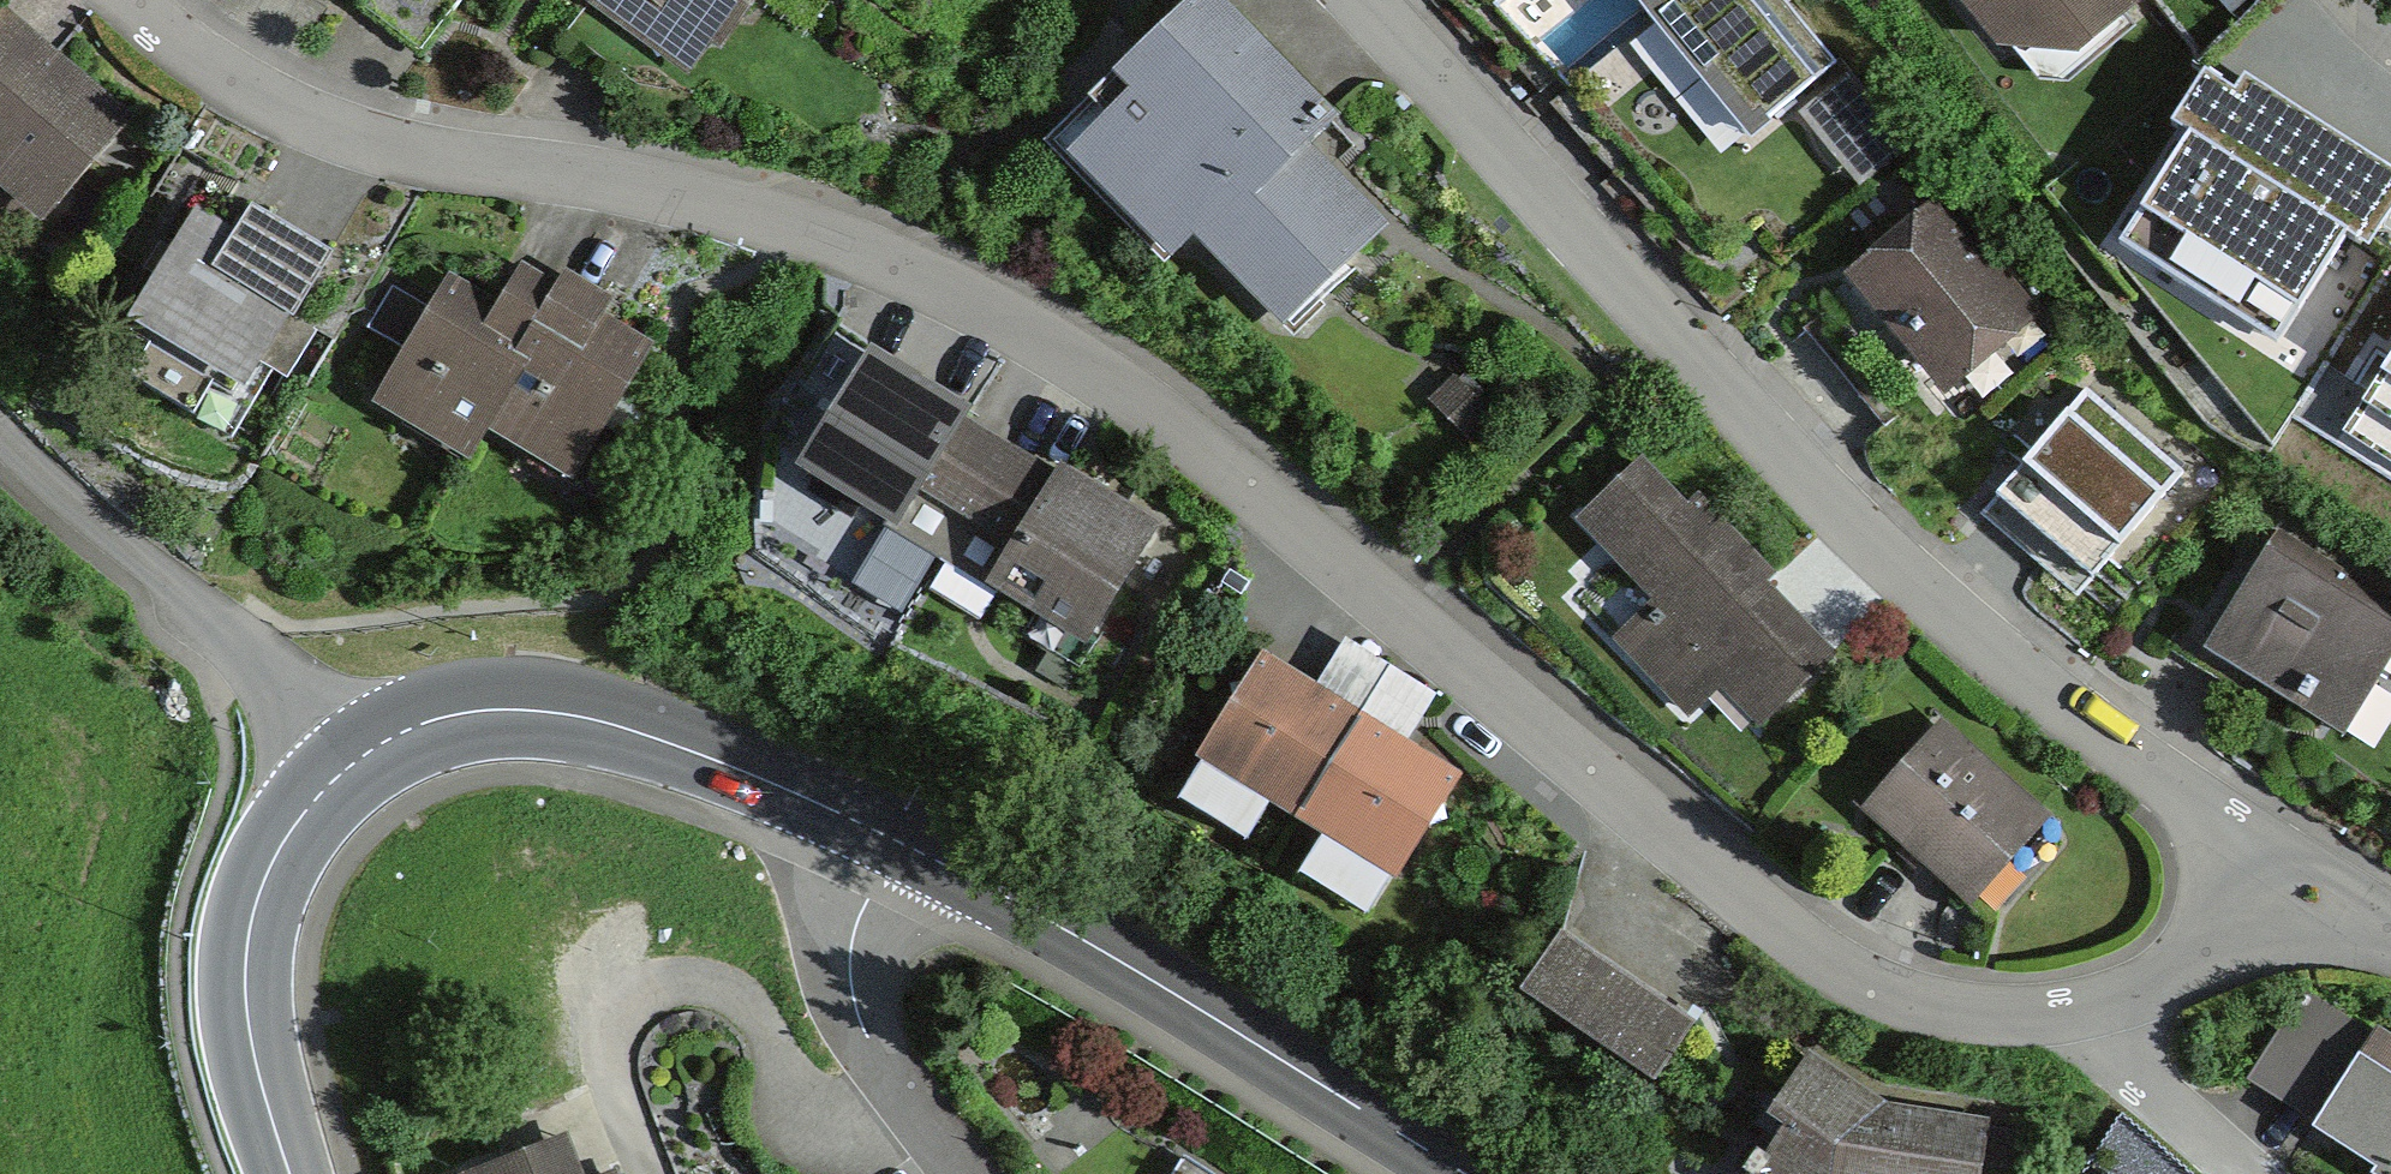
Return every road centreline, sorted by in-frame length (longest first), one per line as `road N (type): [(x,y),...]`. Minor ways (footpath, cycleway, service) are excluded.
road 1 (residential): [(127,0),(225,82),(384,148),(735,204),(867,248),(985,306),(1119,381),(1335,554),(1746,910),(1839,978),(1876,1001),(1944,1015),(2029,1021),(2092,1011)]
road 2 (residential): [(1363,0),(1870,544),(2037,689),(2278,856)]
road 3 (primary): [(1455,1173),(907,843)]
road 4 (primary): [(907,843),(686,750),(544,710),(505,709),(417,727),(347,769)]
road 5 (residential): [(347,769),(0,444)]
road 6 (primary): [(347,769),(293,826),(267,871),(246,950),(249,1029),(291,1173)]
road 7 (residential): [(966,1173),(873,1054),(851,990),(852,936),(907,843)]
road 8 (residential): [(2092,1011),(2147,990),(2215,943),(2278,856)]
road 9 (residential): [(2245,1173),(2132,1076),(2092,1011)]
road 10 (residential): [(2278,856),(2390,924)]

